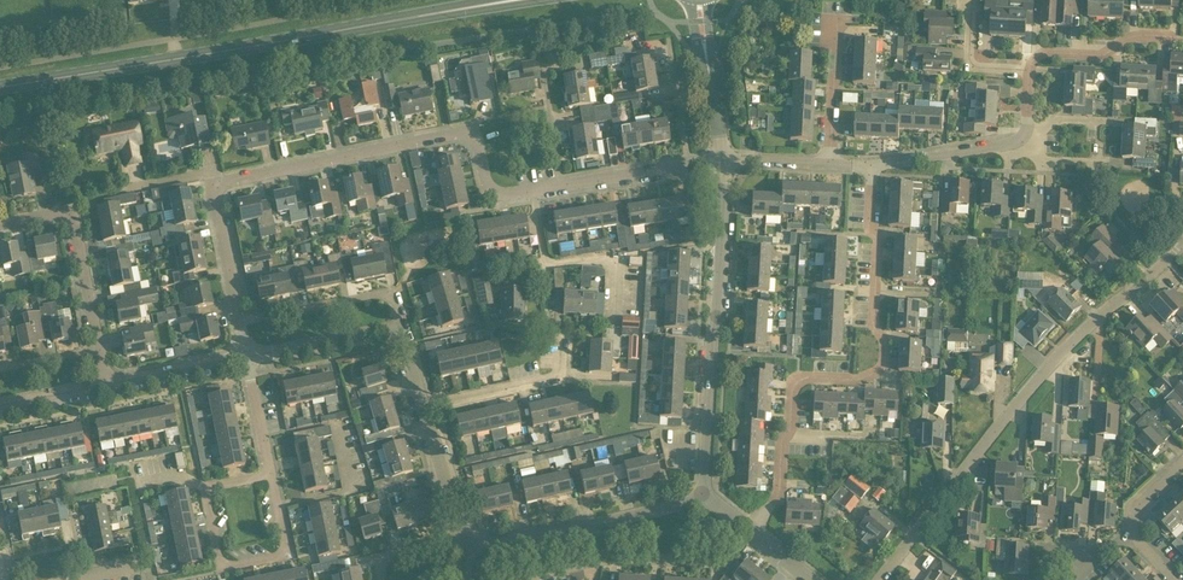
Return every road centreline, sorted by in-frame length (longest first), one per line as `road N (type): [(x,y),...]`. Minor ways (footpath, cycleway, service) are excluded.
road 1 (residential): [(247,357),(211,185),(459,133),(475,137),(486,186),(498,195),(723,158)]
road 2 (secondary): [(0,88),(516,0)]
road 3 (residential): [(879,579),(1063,351),(1182,244)]
road 4 (residential): [(750,533),(779,491),(794,385),(869,377),(884,360),(873,323),(871,166)]
road 5 (tertiary): [(704,497),(723,158)]
road 6 (residential): [(465,548),(704,497)]
road 7 (residential): [(106,385),(71,219),(56,213),(0,224)]
road 8 (residential): [(247,357),(397,327),(422,407)]
road 9 (unclassified): [(268,474),(286,552),(229,567),(220,564),(208,486)]
road 10 (residential): [(1029,71),(1022,139),(871,166)]
road 11 (unclassified): [(560,342),(558,377),(422,407)]
road 12 (tertiary): [(723,158),(700,1)]
road 13 (residential): [(1170,37),(1132,34),(1102,55),(1043,55),(1029,71)]
road 14 (residential): [(422,407),(465,548)]
road 15 (residential): [(106,385),(247,357)]
road 16 (residential): [(829,164),(837,30)]
road 17 (residential): [(1029,71),(970,65),(971,4)]

